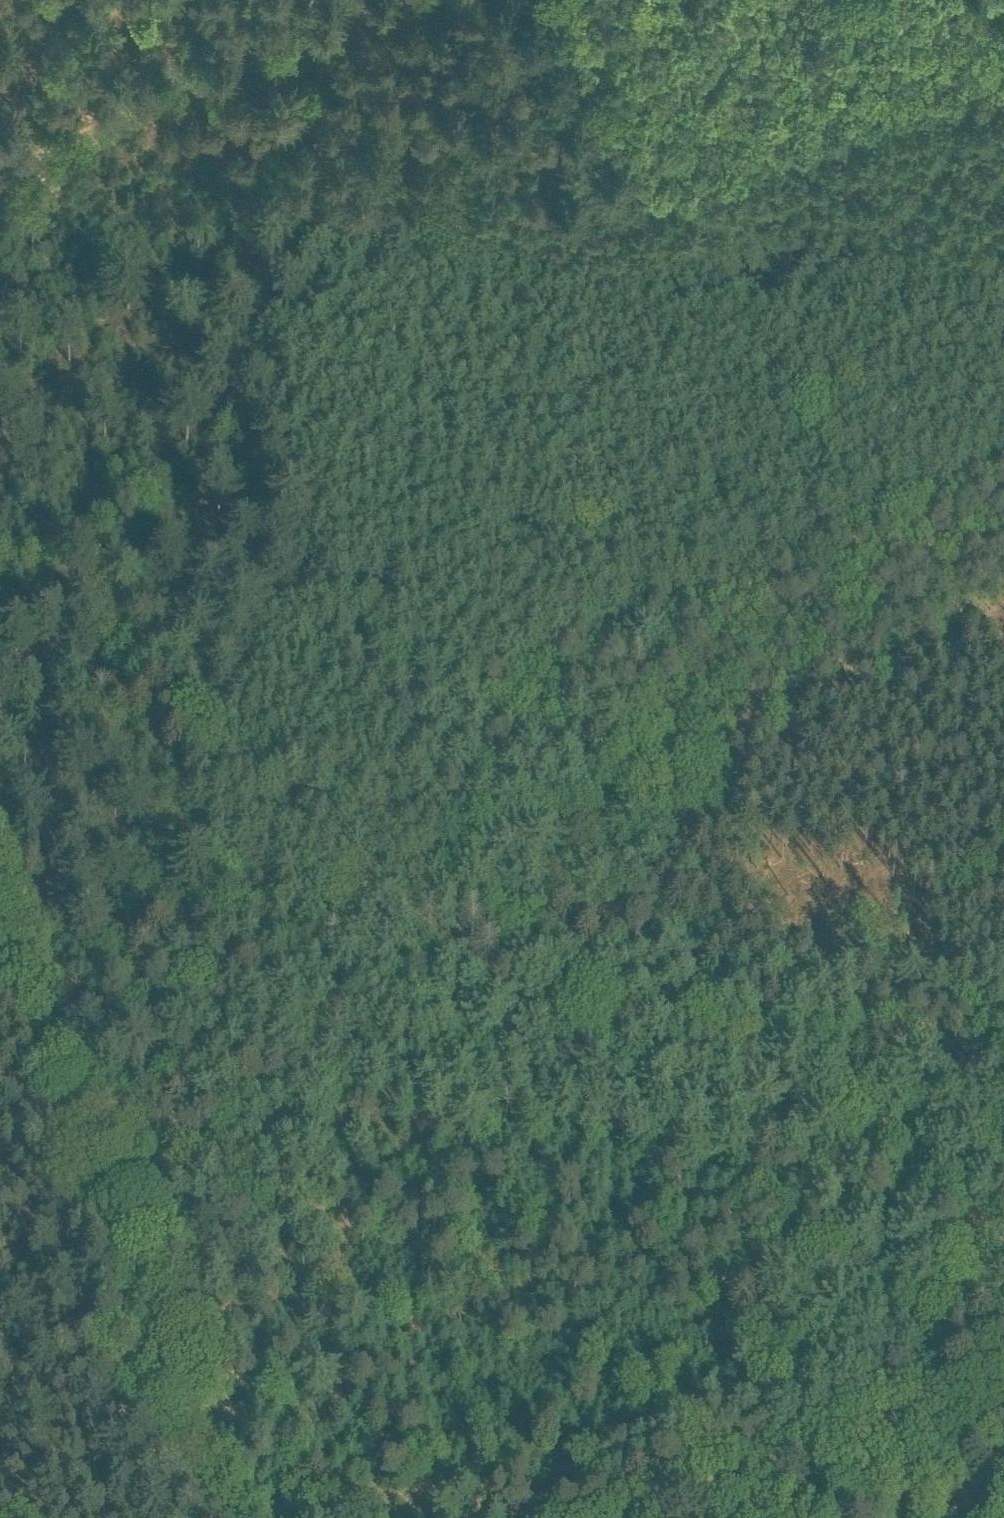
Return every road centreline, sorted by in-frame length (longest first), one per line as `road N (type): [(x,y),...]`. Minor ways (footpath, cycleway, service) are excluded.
road 1 (track): [(0,955),(232,1517)]
road 2 (track): [(315,36),(0,172)]
road 3 (track): [(1003,1395),(683,1517)]

